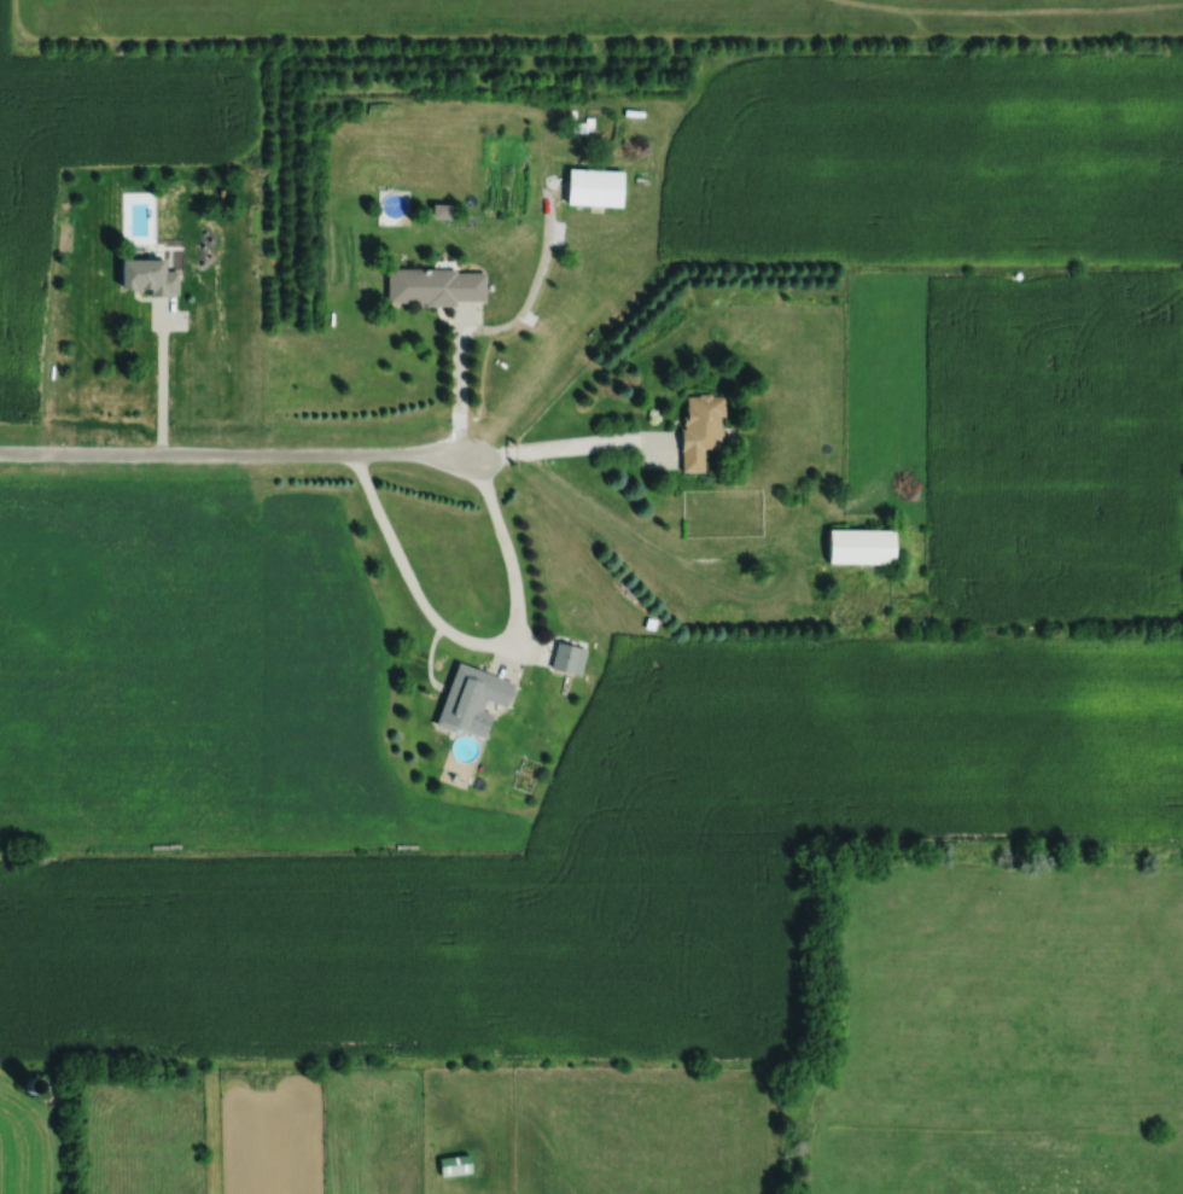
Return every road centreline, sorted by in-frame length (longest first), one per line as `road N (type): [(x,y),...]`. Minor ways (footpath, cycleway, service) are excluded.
road 1 (residential): [(0,449),(468,453)]

